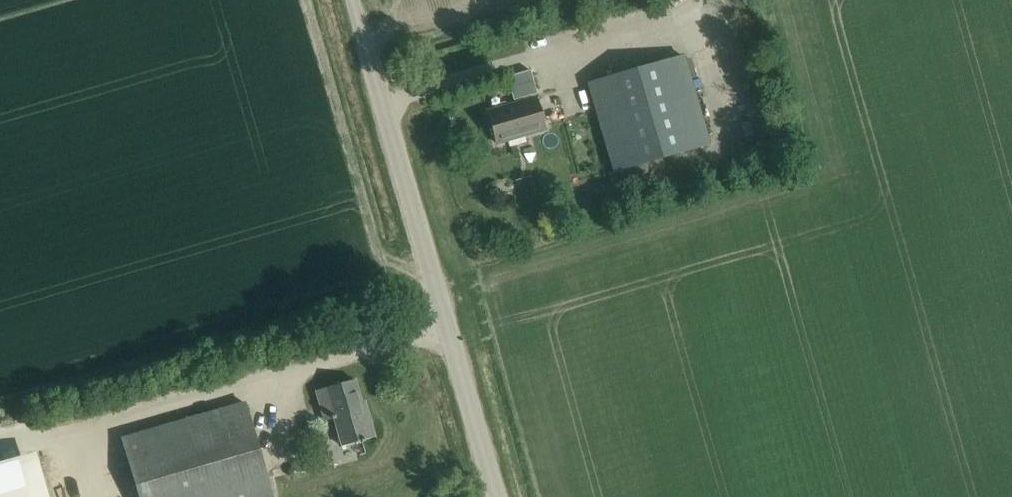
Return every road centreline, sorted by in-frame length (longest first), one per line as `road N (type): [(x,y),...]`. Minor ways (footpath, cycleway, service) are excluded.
road 1 (tertiary): [(494,496),(350,0)]

